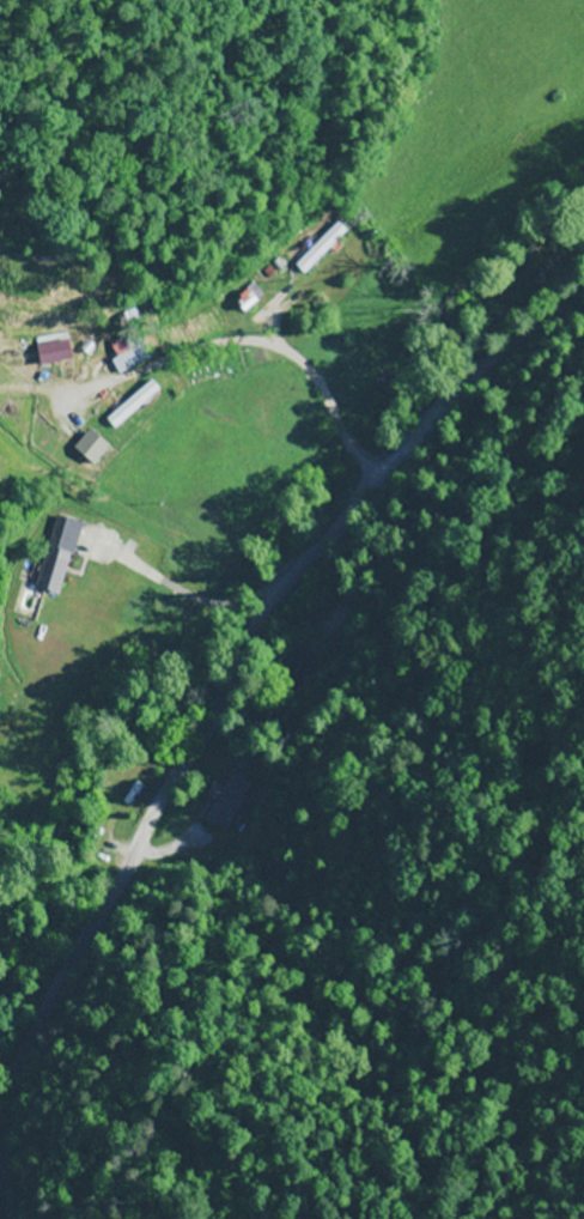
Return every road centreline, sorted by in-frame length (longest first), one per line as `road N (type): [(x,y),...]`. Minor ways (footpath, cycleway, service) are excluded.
road 1 (residential): [(0,1179),(25,1075),(61,989),(226,702),(260,627),(469,384),(583,297)]
road 2 (residential): [(245,657),(583,753)]
road 3 (residential): [(245,657),(111,580)]

